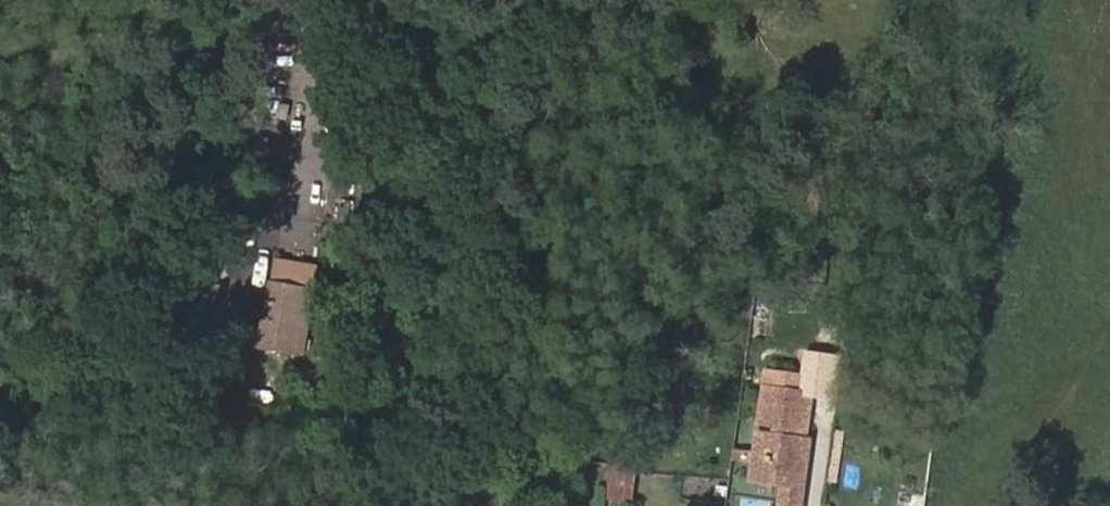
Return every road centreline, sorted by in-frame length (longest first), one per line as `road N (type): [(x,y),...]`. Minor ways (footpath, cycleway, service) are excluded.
road 1 (track): [(319,29),(445,36),(524,30),(638,0)]
road 2 (track): [(319,29),(0,7)]

